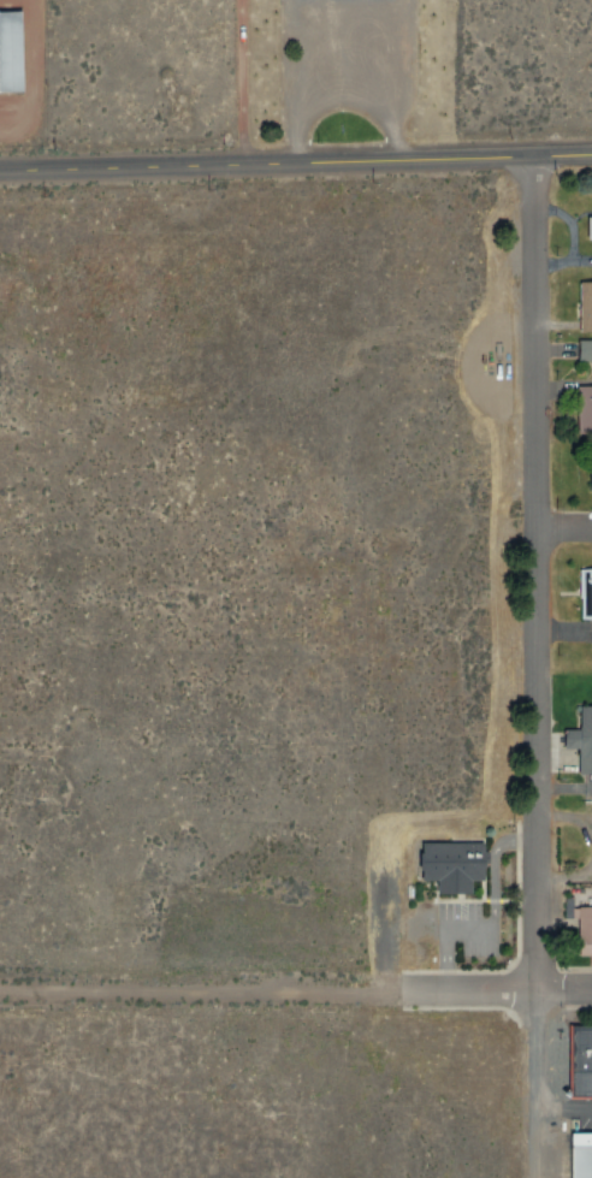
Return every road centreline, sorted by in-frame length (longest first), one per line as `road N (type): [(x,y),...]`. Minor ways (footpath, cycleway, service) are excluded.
road 1 (residential): [(540,160),(535,991)]
road 2 (residential): [(591,158),(0,175)]
road 3 (residential): [(535,991),(540,1177)]

